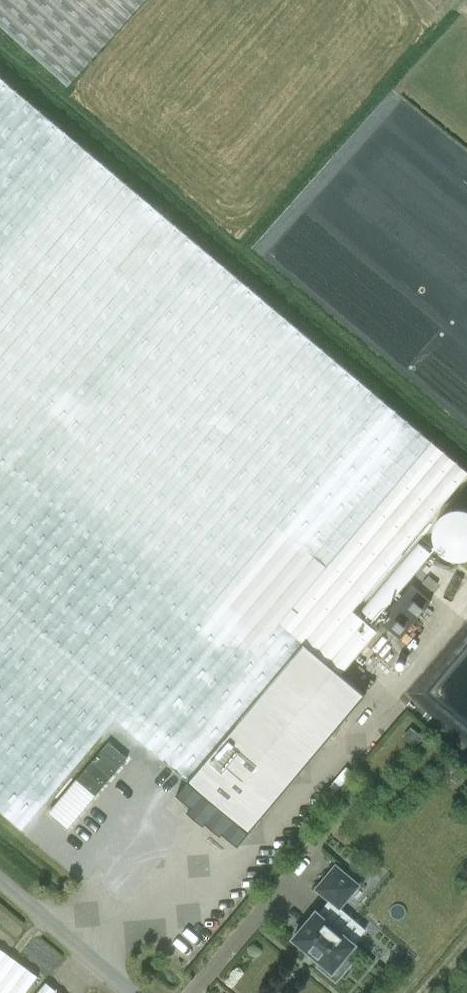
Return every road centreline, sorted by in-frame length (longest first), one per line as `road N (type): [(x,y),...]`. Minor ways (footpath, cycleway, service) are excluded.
road 1 (unclassified): [(132,992),(0,881)]

